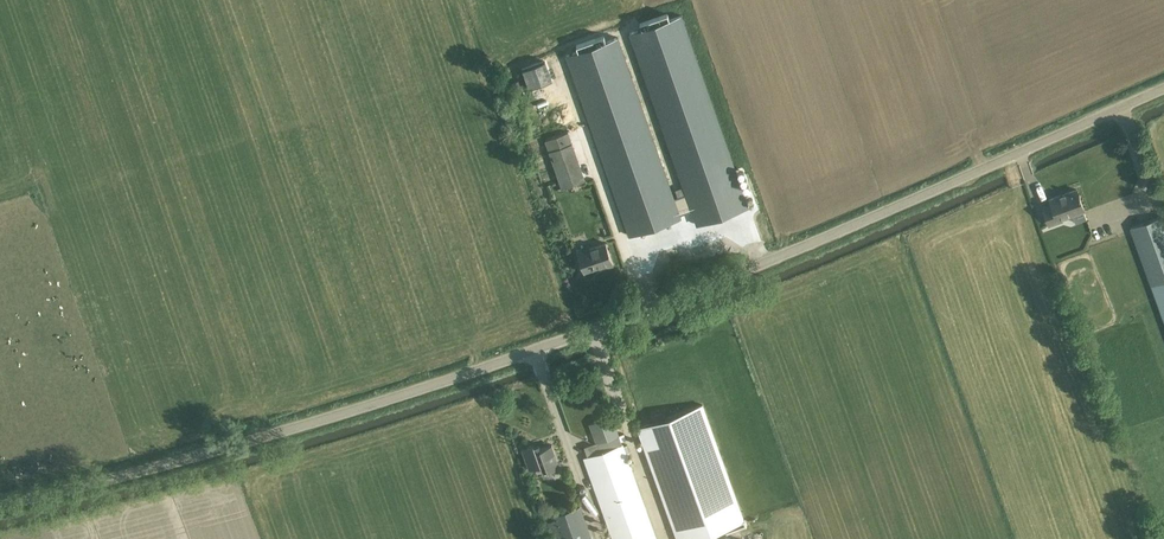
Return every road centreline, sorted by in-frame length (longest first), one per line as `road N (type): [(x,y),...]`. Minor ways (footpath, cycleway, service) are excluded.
road 1 (unclassified): [(0,506),(333,416),(593,329),(1163,88)]

